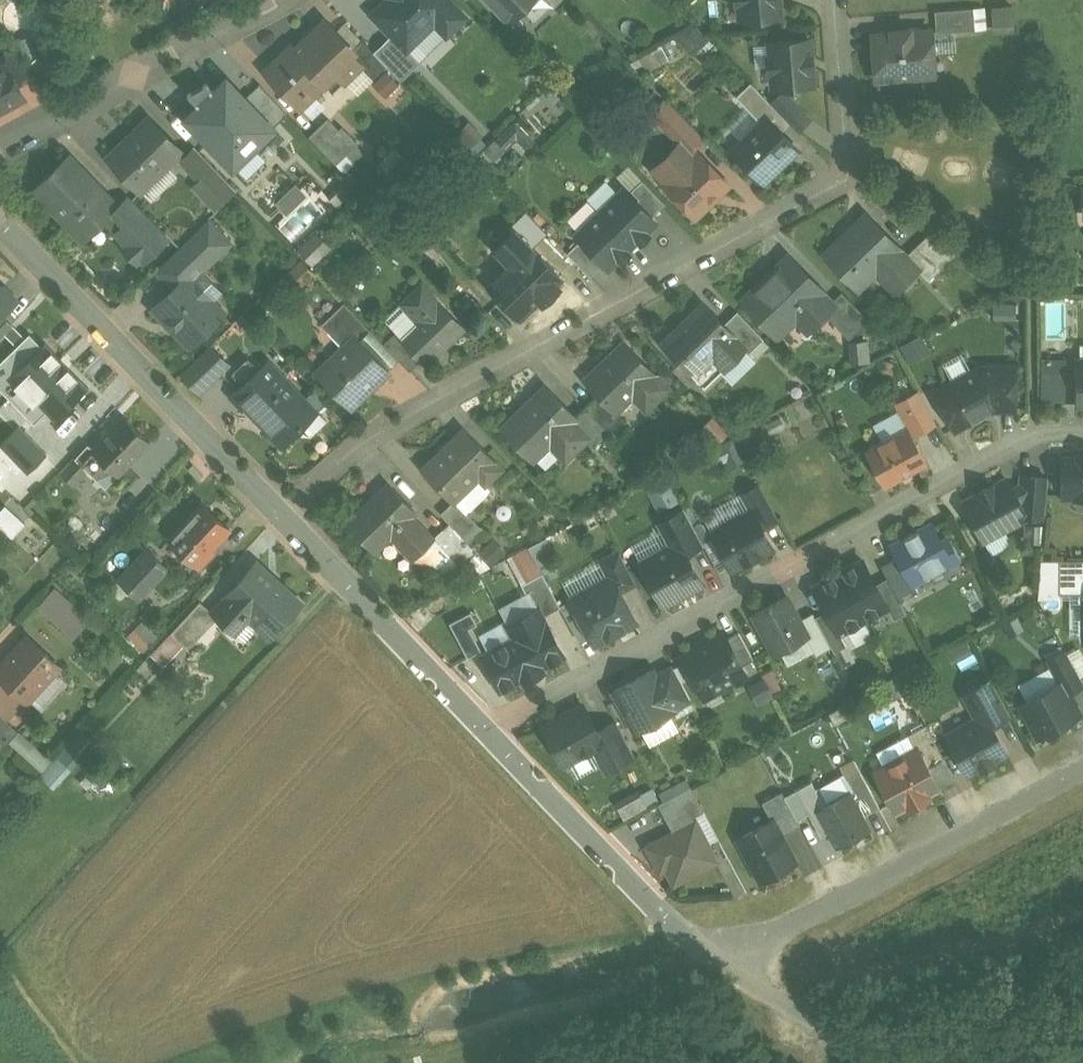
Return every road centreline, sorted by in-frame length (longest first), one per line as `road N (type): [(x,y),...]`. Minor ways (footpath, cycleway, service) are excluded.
road 1 (residential): [(834,0),(849,177),(397,422),(344,456),(284,515)]
road 2 (residential): [(488,728),(1035,431),(1082,430)]
road 3 (residential): [(0,221),(284,515)]
road 4 (residential): [(1082,766),(724,956)]
road 5 (residential): [(488,728),(724,956)]
road 6 (residential): [(284,515),(488,728)]
road 7 (residential): [(0,135),(262,0)]
road 8 (residential): [(724,956),(871,1045),(956,1062)]

